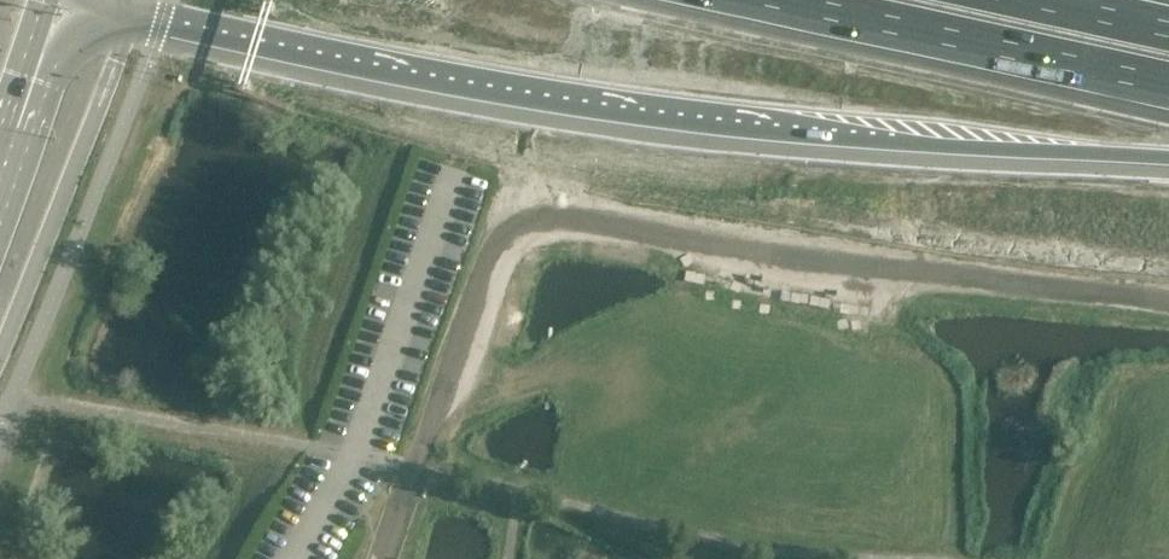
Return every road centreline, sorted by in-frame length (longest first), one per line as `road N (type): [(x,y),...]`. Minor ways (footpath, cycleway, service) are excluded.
road 1 (motorway): [(133,18),(585,104),(875,142),(1168,163)]
road 2 (motorway): [(799,0),(1168,76)]
road 3 (primary): [(0,175),(43,53)]

